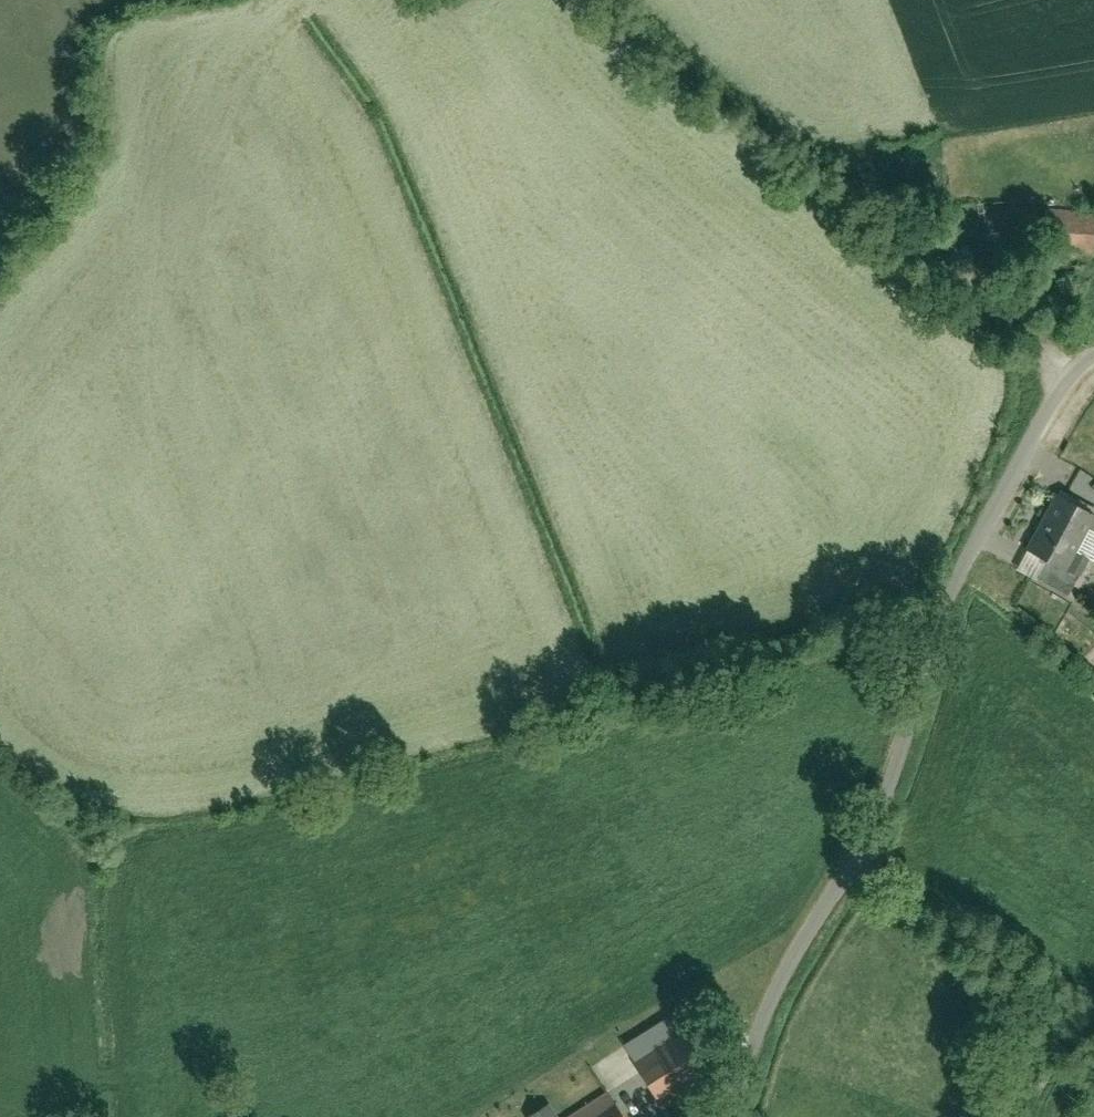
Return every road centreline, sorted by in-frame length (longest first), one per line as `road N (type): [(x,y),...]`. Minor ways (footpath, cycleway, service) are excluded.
road 1 (residential): [(1093,350),(1037,425),(941,606),(871,825),(765,1017),(726,1116)]

